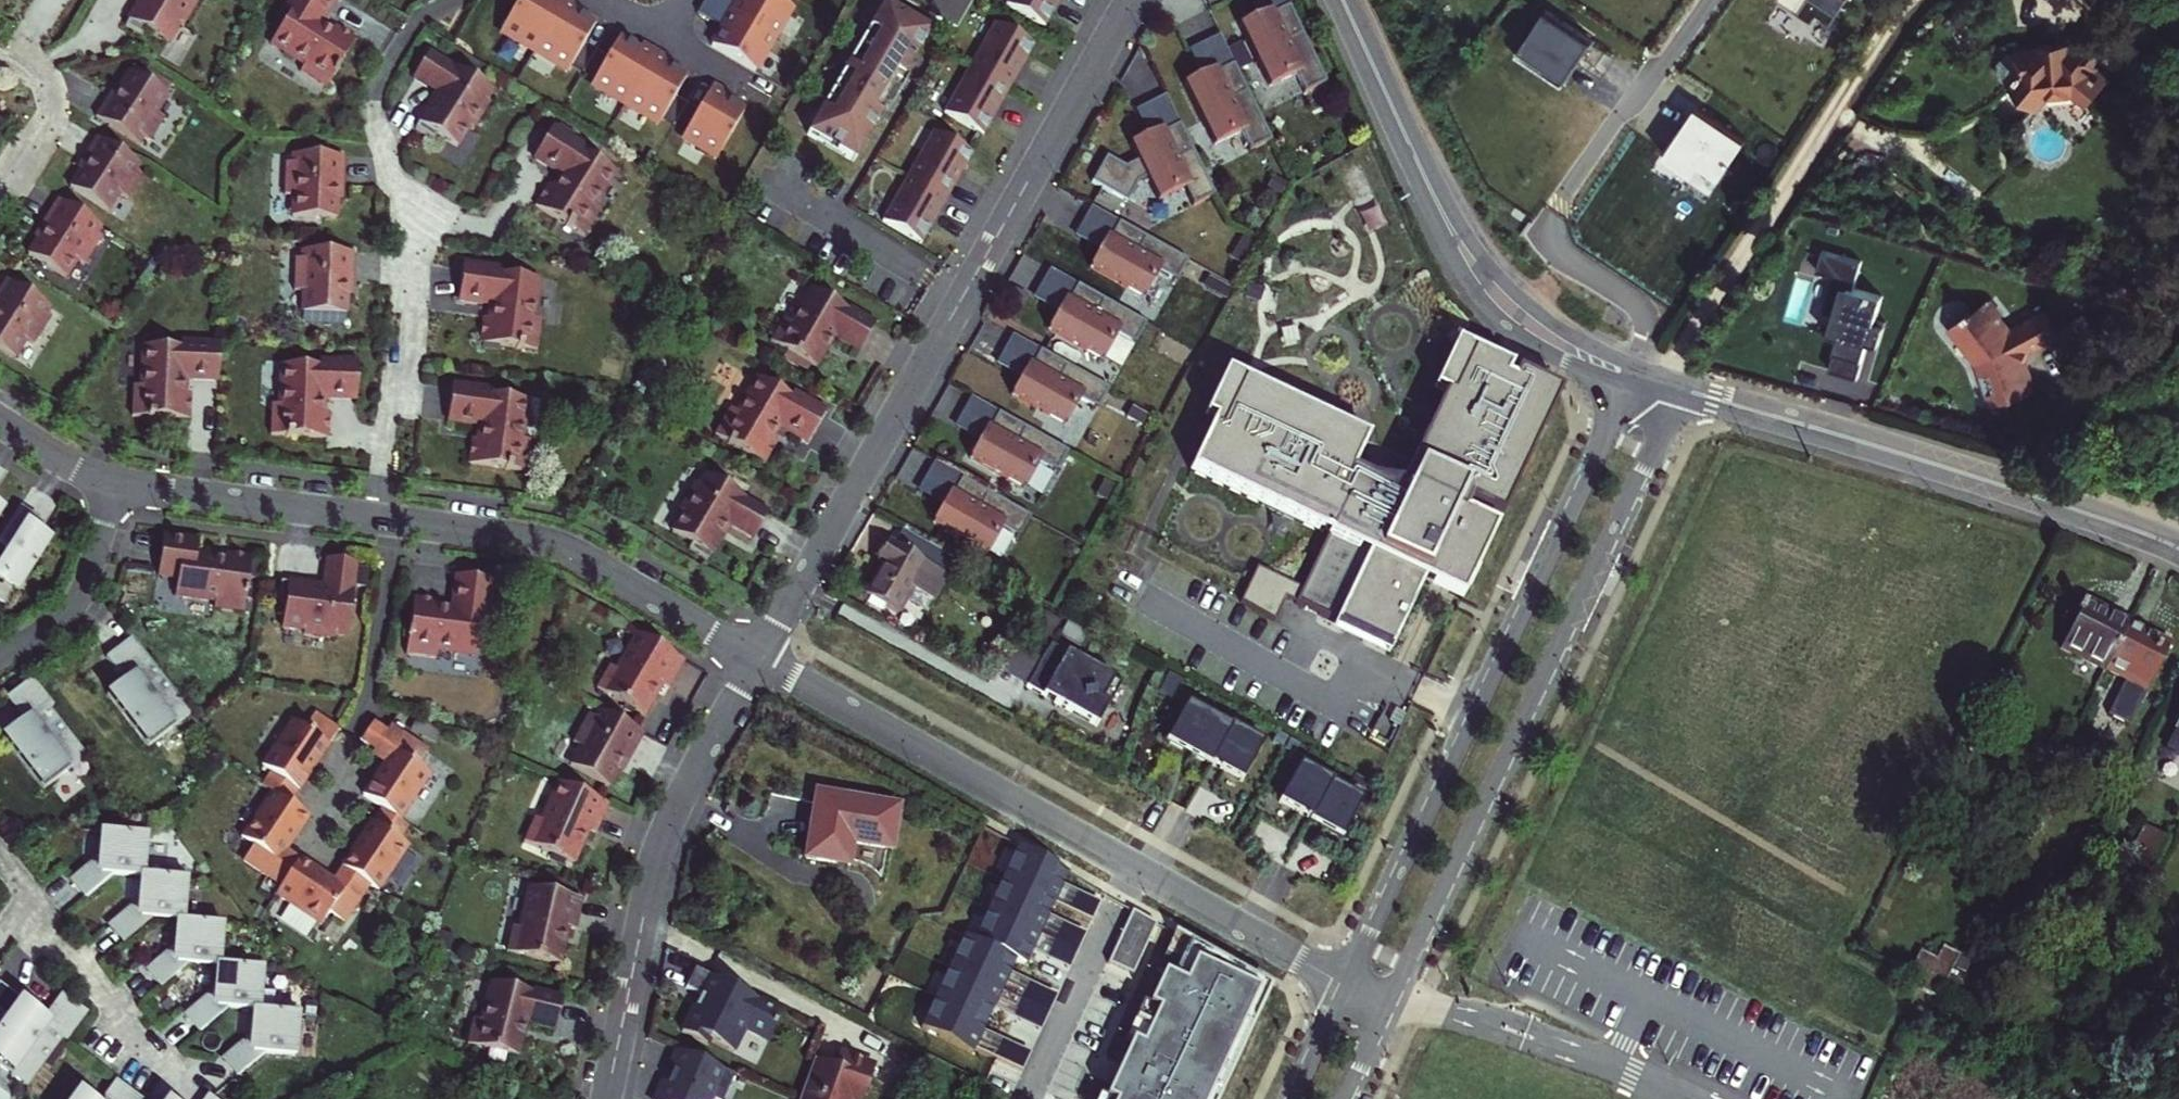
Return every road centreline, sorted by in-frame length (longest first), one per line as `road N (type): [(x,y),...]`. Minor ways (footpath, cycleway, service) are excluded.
road 1 (residential): [(1133,0),(759,658)]
road 2 (residential): [(1387,1005),(1681,391)]
road 3 (residential): [(759,658),(1348,988)]
road 4 (residential): [(1635,377),(1348,988)]
road 5 (tertiary): [(1681,391),(2178,550)]
road 6 (tertiary): [(1342,0),(1476,272),(1545,337),(1635,377)]
road 7 (residential): [(759,658),(661,838),(608,1098)]
road 8 (residential): [(377,517),(404,271),(401,215),(370,102)]
road 9 (residential): [(377,517),(550,543),(759,658)]
road 10 (residential): [(0,864),(190,1083)]
road 11 (residential): [(109,480),(377,517)]
road 12 (residential): [(0,657),(59,622),(79,599),(109,480)]
road 13 (residential): [(0,58),(39,75),(50,106),(46,130),(0,203)]
road 14 (residential): [(0,422),(73,469),(109,480)]
road 15 (residential): [(1348,988),(1297,1098)]

